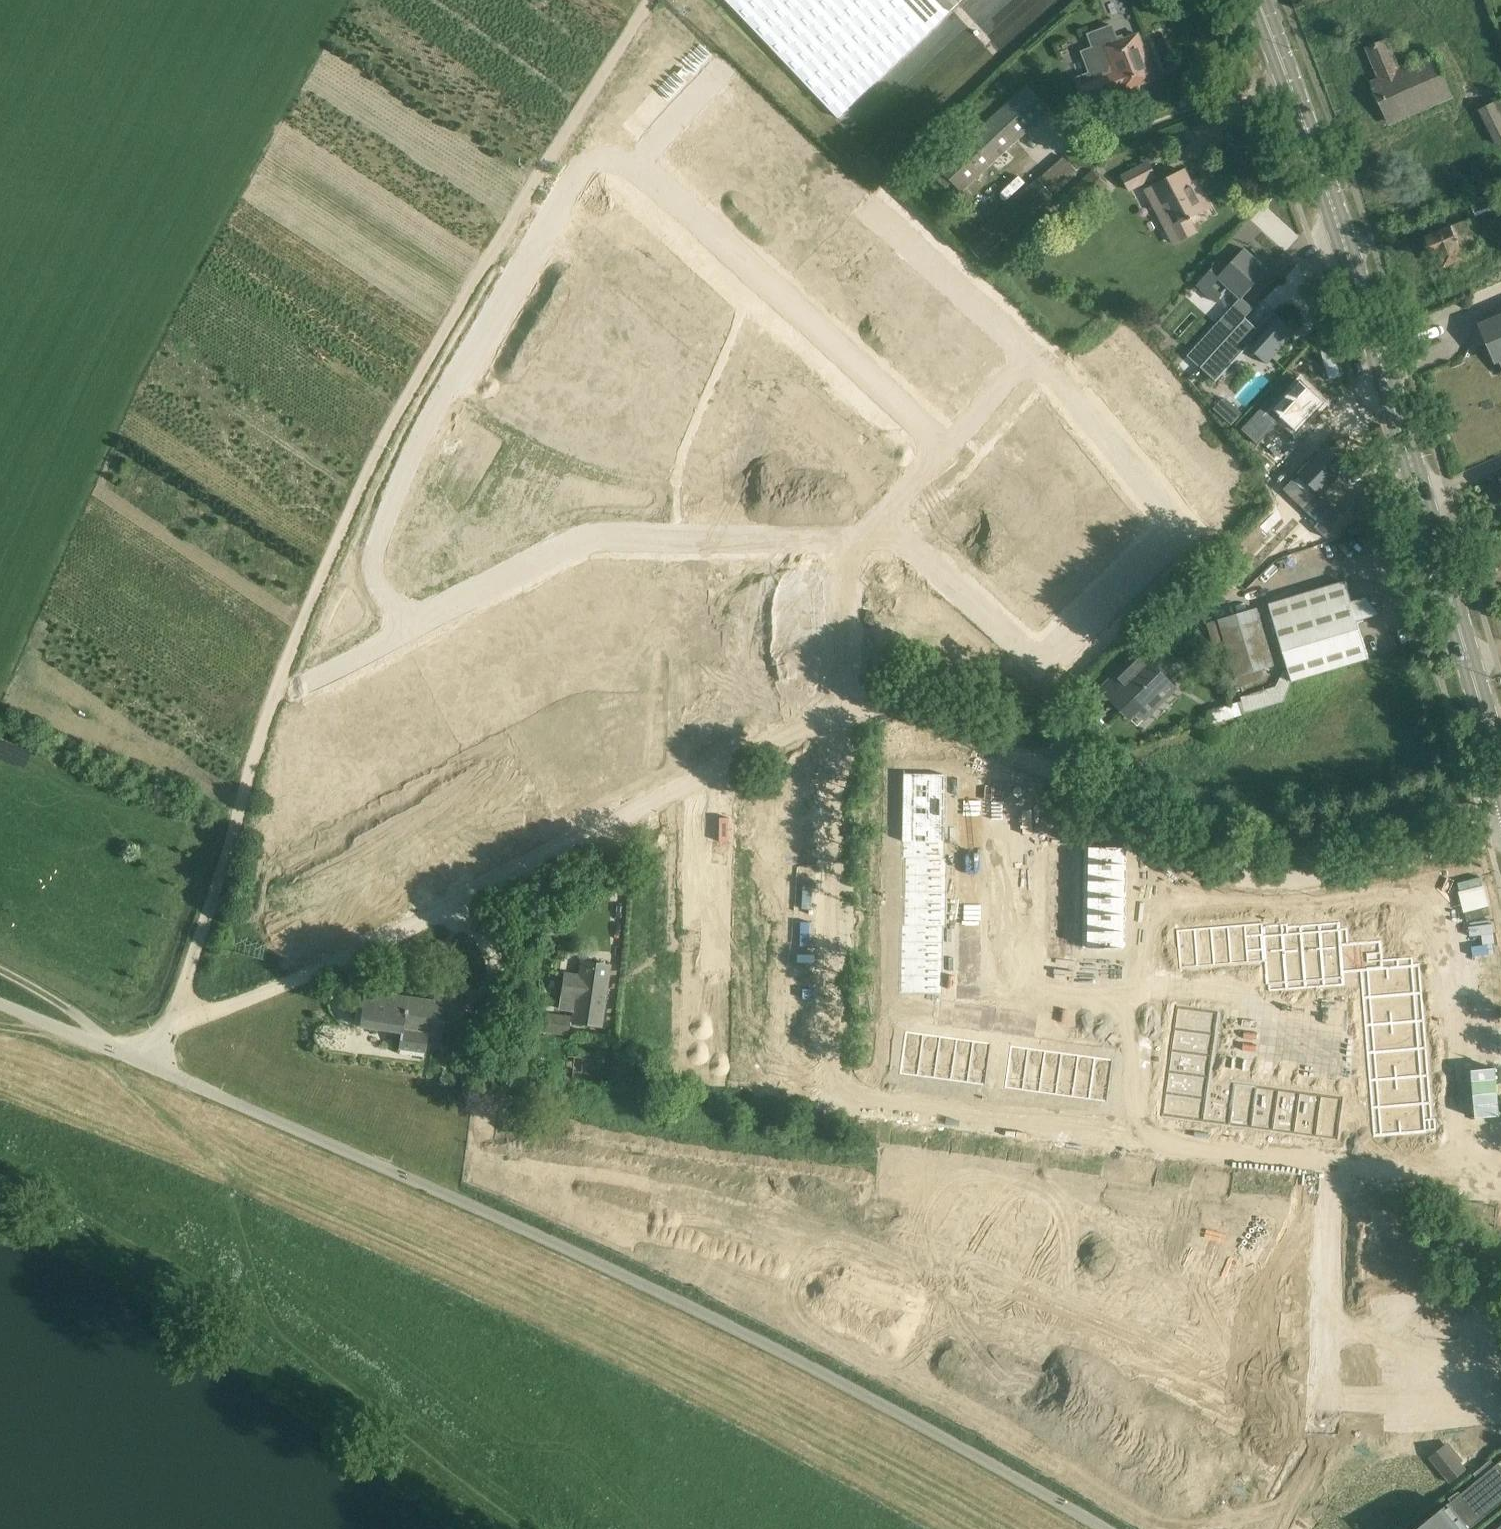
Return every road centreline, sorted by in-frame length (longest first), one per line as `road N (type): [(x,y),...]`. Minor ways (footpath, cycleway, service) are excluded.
road 1 (unclassified): [(1103,1528),(697,1309),(145,1062),(0,1006)]
road 2 (track): [(145,1062),(184,993),(314,591),(372,466),(531,187),(652,0)]
road 3 (residential): [(1138,1146),(897,1116),(826,1083),(827,747),(846,694),(848,550)]
road 4 (track): [(930,717),(892,709),(794,734),(347,958),(167,1029)]
road 5 (primary): [(1500,774),(1393,400),(1258,0)]
road 6 (residential): [(944,450),(1036,351),(1178,513),(1037,661),(881,519)]
road 7 (residential): [(749,1148),(1212,1399),(1324,1400)]
road 8 (residential): [(1460,1186),(1434,893),(1151,911)]
road 9 (residential): [(406,631),(378,586),(376,544),(554,210),(590,169),(629,168)]
road 10 (residential): [(1146,1009),(1005,994),(1007,753)]
road 11 (unclassified): [(1500,831),(1300,883),(1224,874),(1149,829)]
road 12 (residential): [(680,543),(567,546),(406,631)]
road 13 (residential): [(680,543),(680,456),(755,281)]
road 14 (residential): [(755,281),(944,450)]
road 15 (residential): [(1332,1171),(1324,1400)]
road 16 (track): [(89,1041),(236,1183),(237,1193)]
road 17 (residential): [(1332,1171),(1138,1146)]
road 18 (residential): [(1324,1400),(1407,1411),(1500,1408)]
road 19 (residential): [(629,168),(755,281)]
road 20 (residential): [(848,550),(680,543)]
road 21 (unclassified): [(1149,829),(1007,753)]
road 22 (residential): [(406,631),(280,692)]
road 23 (residential): [(629,168),(721,64)]
road 24 (residential): [(1146,1009),(1138,1146)]
road 25 (residential): [(1324,1400),(1326,1444),(1296,1528)]
road 26 (residential): [(1460,1186),(1332,1171)]

